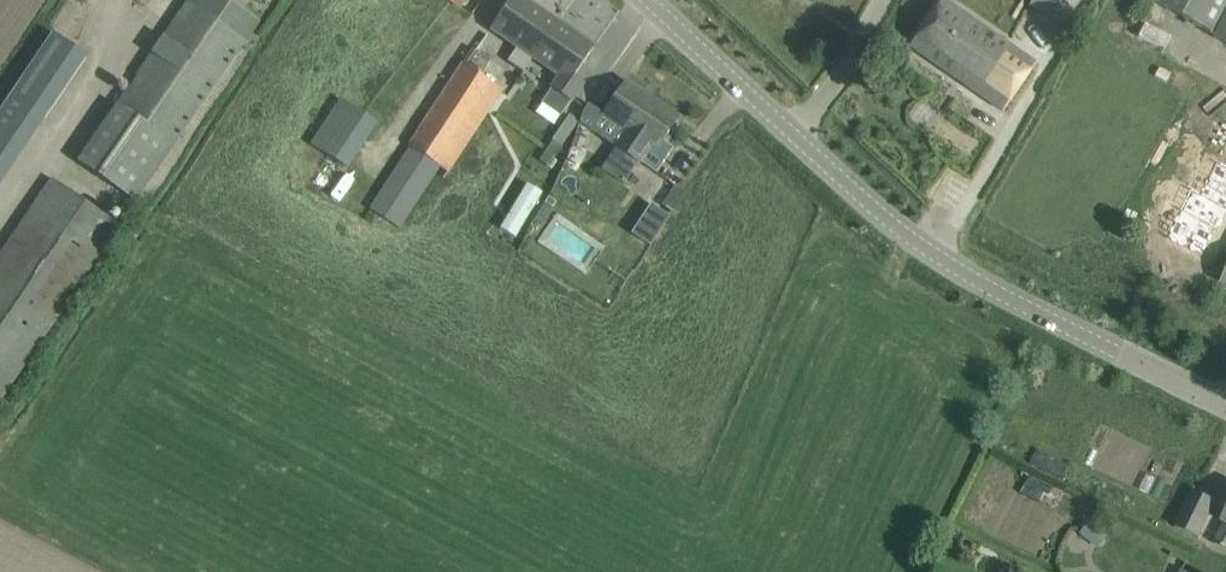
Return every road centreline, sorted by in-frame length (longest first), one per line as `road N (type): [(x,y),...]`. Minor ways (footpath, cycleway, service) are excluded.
road 1 (tertiary): [(1225,404),(970,278),(871,205),(653,0)]

